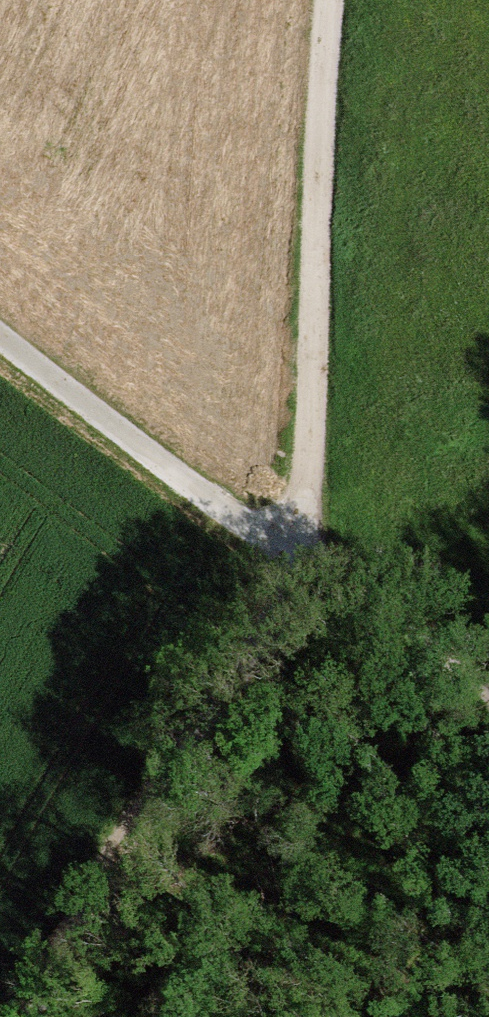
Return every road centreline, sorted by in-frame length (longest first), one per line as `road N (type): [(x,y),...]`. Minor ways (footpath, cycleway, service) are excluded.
road 1 (track): [(329,0),(308,572),(152,813),(37,1016)]
road 2 (track): [(488,696),(308,572),(0,333)]

